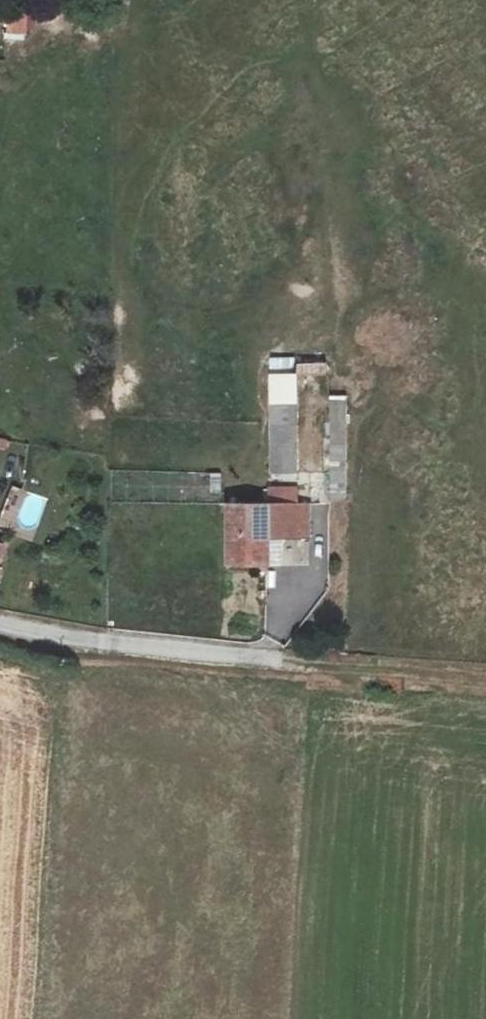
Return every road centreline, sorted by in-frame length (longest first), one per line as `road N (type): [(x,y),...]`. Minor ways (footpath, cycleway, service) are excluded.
road 1 (residential): [(271,659),(117,647),(0,625)]
road 2 (track): [(271,659),(485,676)]

